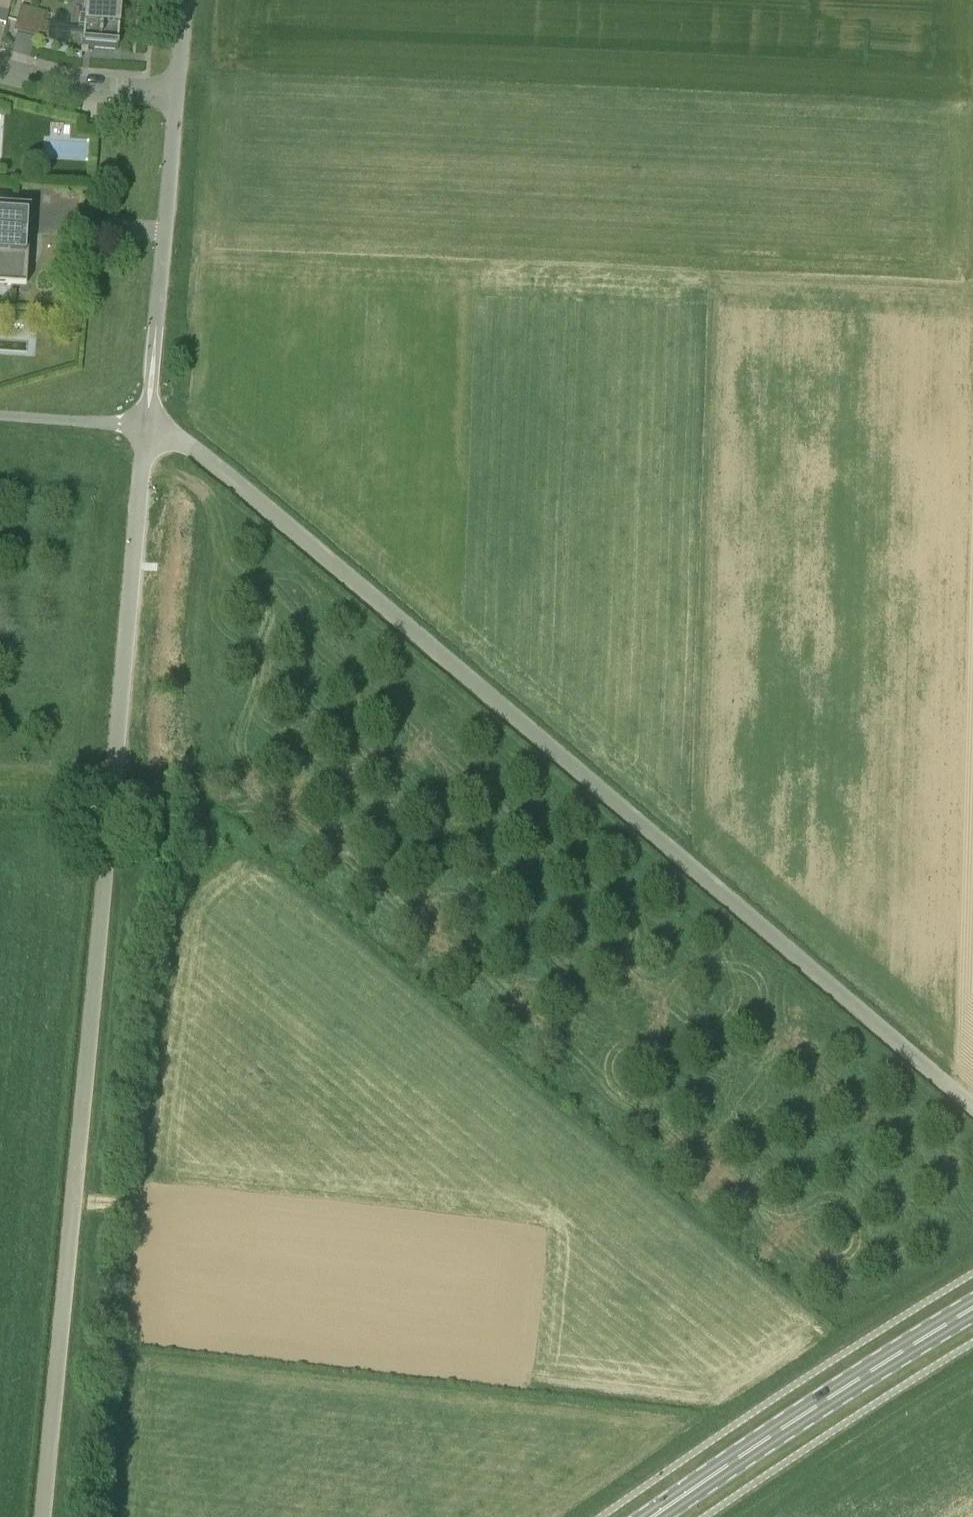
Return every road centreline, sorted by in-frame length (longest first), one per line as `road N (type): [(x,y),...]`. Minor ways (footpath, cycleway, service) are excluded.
road 1 (unclassified): [(43,1516),(148,424)]
road 2 (secondary): [(653,1516),(972,1308)]
road 3 (residential): [(176,94),(67,87),(0,70)]

